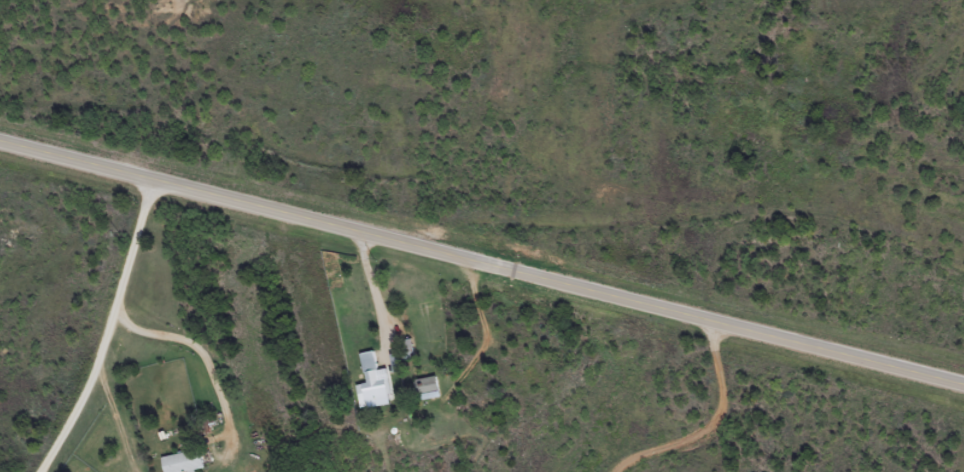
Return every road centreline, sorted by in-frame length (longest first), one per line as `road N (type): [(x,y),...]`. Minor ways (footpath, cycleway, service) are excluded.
road 1 (tertiary): [(963,384),(0,143)]
road 2 (residential): [(963,268),(837,227),(555,249),(534,276)]
road 3 (residential): [(155,183),(89,388),(40,471)]

